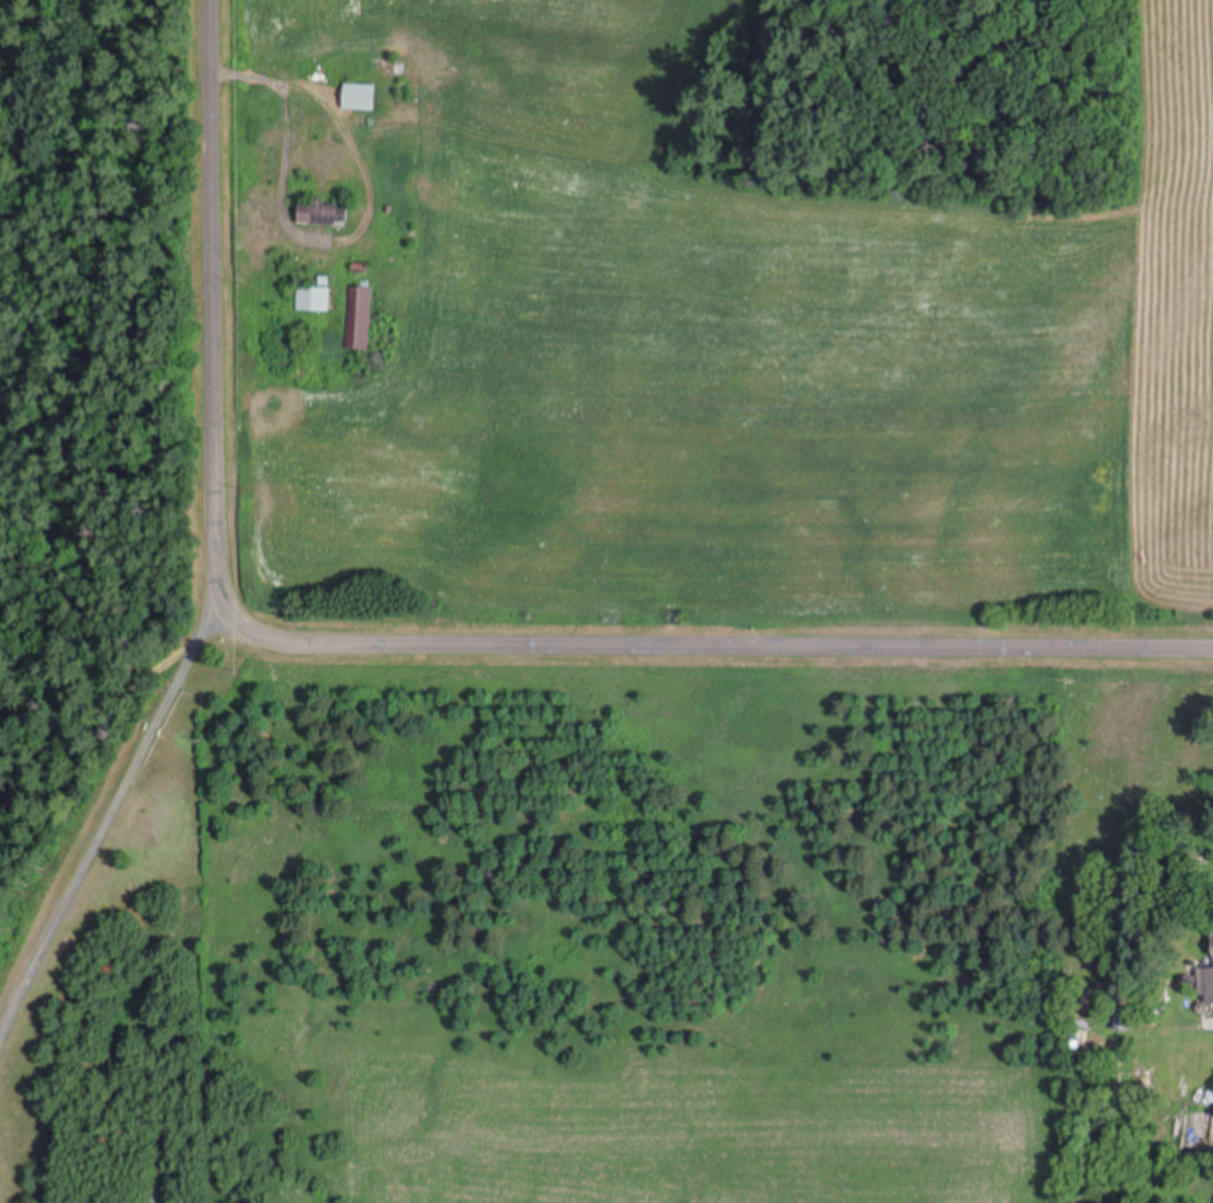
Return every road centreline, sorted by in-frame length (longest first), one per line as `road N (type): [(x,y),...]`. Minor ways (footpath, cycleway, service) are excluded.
road 1 (residential): [(238,609),(304,637),(1212,648)]
road 2 (residential): [(238,609),(221,542),(228,0)]
road 3 (residential): [(0,747),(166,637),(238,609)]
road 4 (residential): [(166,637),(108,590),(48,603),(39,639),(10,681)]

